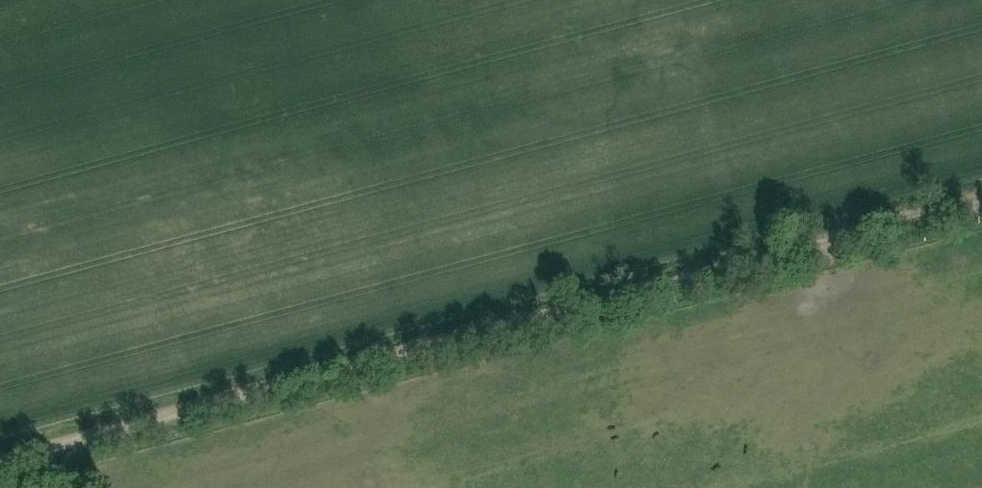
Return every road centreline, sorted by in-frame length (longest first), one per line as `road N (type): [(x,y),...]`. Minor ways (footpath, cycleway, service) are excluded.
road 1 (track): [(0,462),(981,208)]

